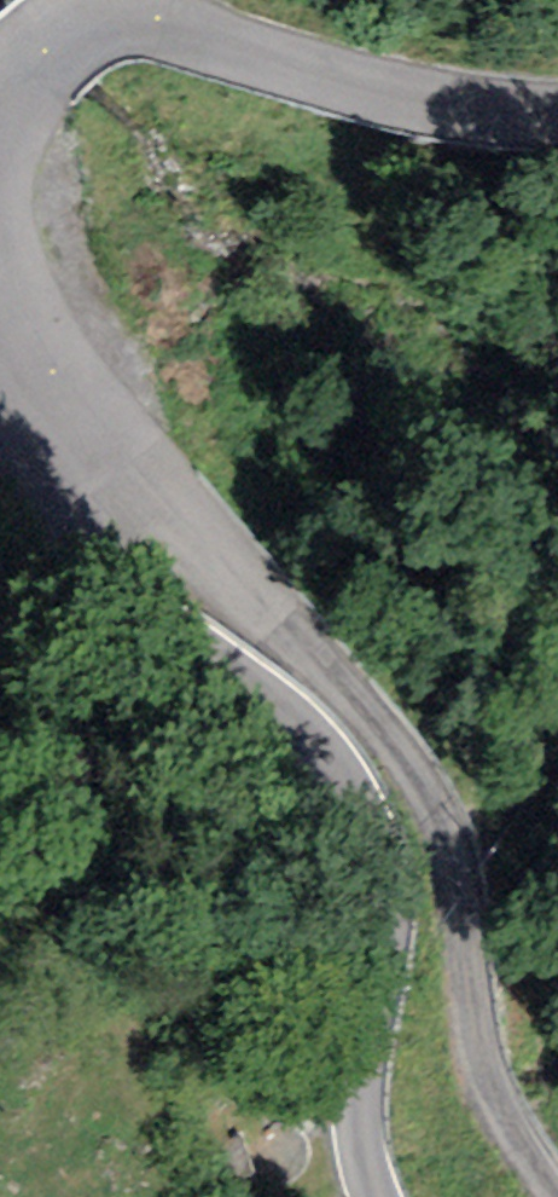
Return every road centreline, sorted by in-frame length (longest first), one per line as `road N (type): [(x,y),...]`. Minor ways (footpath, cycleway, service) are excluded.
road 1 (residential): [(0,187),(202,537),(357,698),(431,801),(461,900),(490,1088),(557,1196)]
road 2 (unclassified): [(0,387),(21,435),(92,538),(144,599),(328,755),(372,829),(386,914),(357,1083),(378,1196)]
road 3 (unclassified): [(557,111),(358,80),(153,17),(121,14),(31,49),(0,78)]

